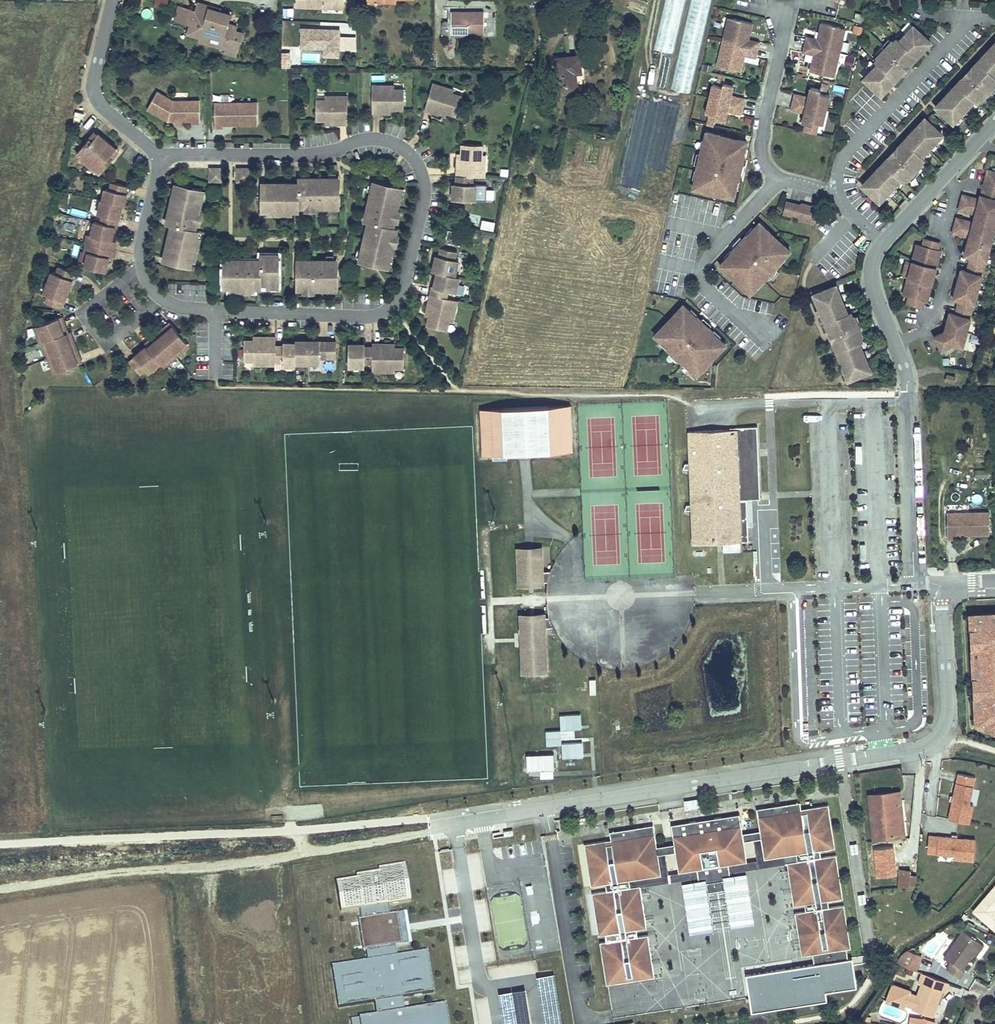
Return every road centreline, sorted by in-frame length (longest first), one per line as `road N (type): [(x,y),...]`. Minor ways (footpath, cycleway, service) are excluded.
road 1 (residential): [(951,586),(942,615),(947,720),(931,744),(221,864)]
road 2 (residential): [(161,158),(140,253),(163,299),(195,310),(370,314),(404,296),(425,178),(419,160),(393,142),(297,154),(179,154)]
road 3 (residential): [(896,346),(910,401),(914,582),(951,586)]
road 4 (residential): [(994,18),(962,26),(857,141),(844,157),(839,192)]
road 5 (track): [(221,864),(0,889)]
road 6 (residential): [(776,180),(702,261),(700,275),(761,335)]
road 7 (residential): [(896,346),(932,319),(950,256),(953,191),(946,175)]
road 8 (residential): [(113,0),(92,86),(99,103),(161,158)]
road 9 (residential): [(790,15),(761,152),(776,180)]

